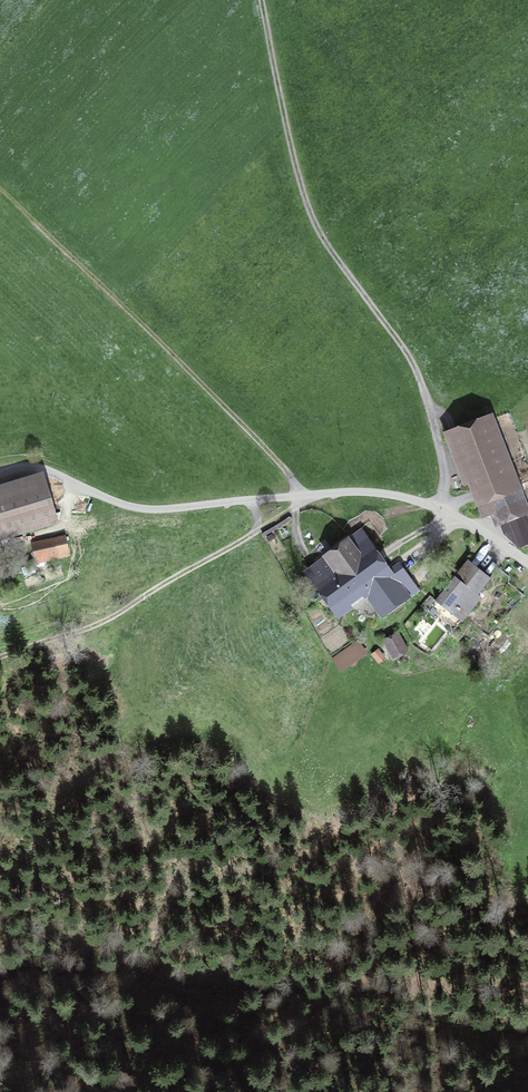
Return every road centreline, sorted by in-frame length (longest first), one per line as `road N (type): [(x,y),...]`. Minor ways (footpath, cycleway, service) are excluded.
road 1 (track): [(261,0),(312,216),(412,360),(442,450),(448,511)]
road 2 (track): [(0,186),(266,448),(303,496)]
road 3 (track): [(0,655),(104,622),(303,496)]
road 4 (track): [(56,476),(148,509),(303,496)]
road 5 (track): [(303,496),(353,492),(430,503),(527,562)]

